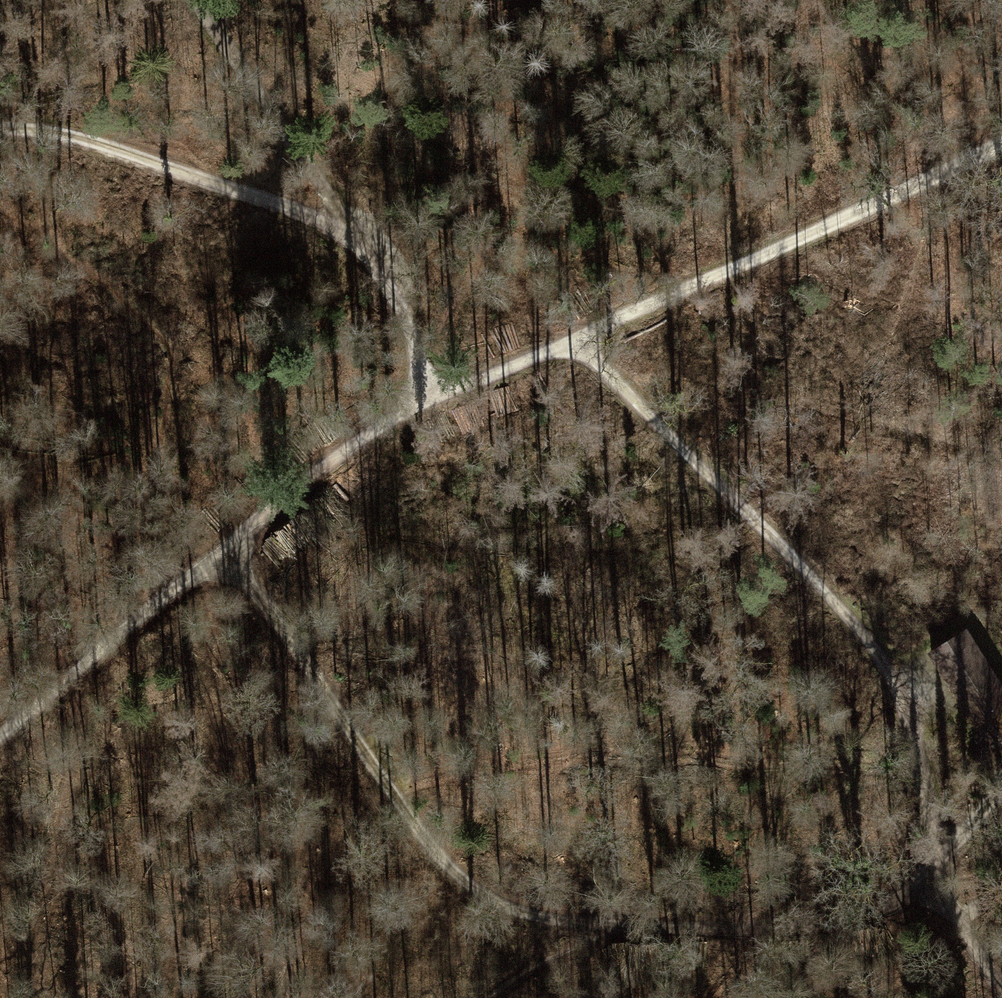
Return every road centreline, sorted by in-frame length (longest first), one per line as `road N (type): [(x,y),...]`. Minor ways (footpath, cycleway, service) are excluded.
road 1 (track): [(956,827),(905,881),(835,917),(660,927),(547,917),(457,882),(225,551)]
road 2 (track): [(956,827),(883,662),(759,512),(565,343)]
road 3 (track): [(1001,141),(601,329),(436,394)]
road 4 (track): [(198,0),(416,339),(436,394)]
road 5 (track): [(342,226),(262,187),(63,128),(0,122)]
road 6 (track): [(225,551),(0,734)]
road 7 (track): [(737,0),(729,269)]
road 8 (track): [(436,394),(225,551)]

